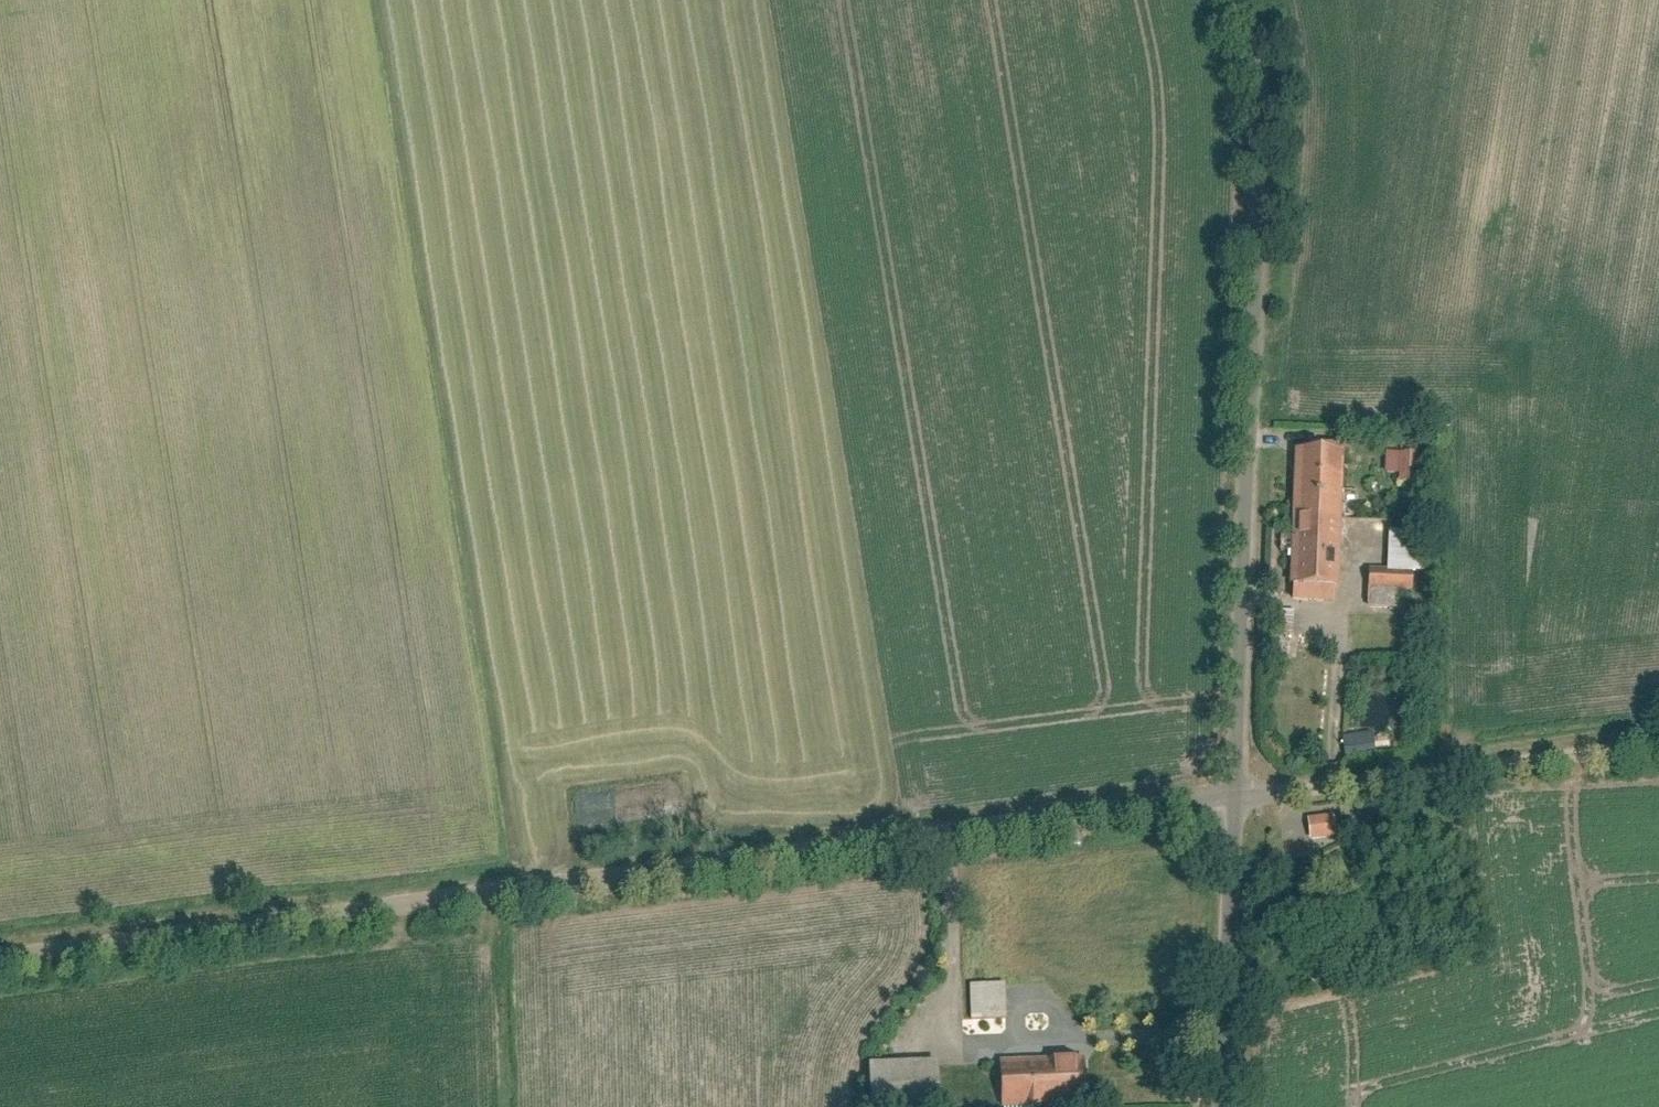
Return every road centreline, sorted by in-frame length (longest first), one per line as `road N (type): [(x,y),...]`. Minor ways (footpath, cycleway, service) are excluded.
road 1 (unclassified): [(1234,796),(0,958)]
road 2 (unclassified): [(1234,796),(1257,85),(1238,0)]
road 3 (unclassified): [(1658,738),(1234,796)]
road 4 (unclassified): [(1220,1106),(1234,796)]

